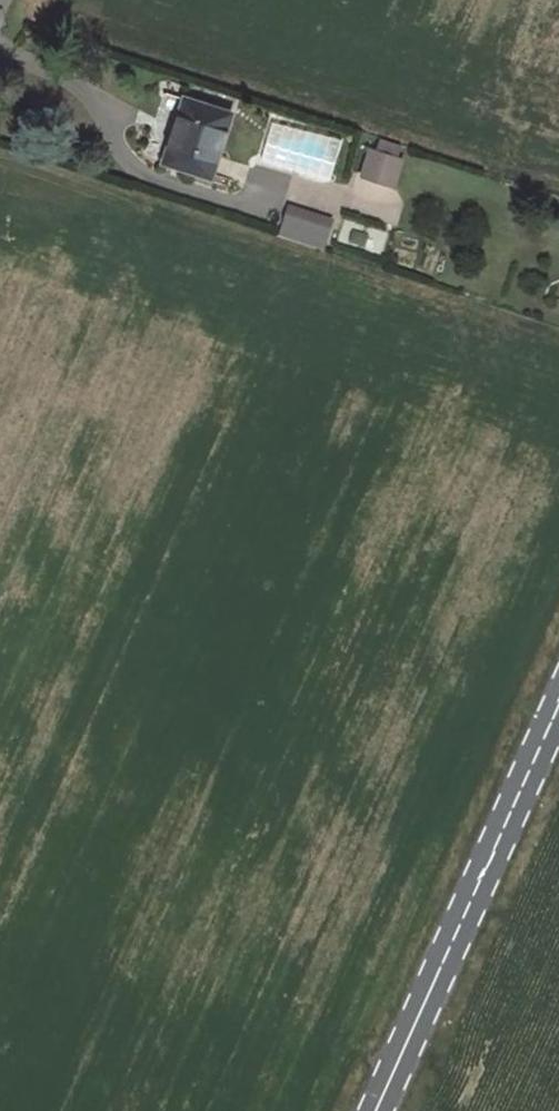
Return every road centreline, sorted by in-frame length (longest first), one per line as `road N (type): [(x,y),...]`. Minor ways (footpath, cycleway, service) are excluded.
road 1 (secondary): [(376,1110),(558,707)]

